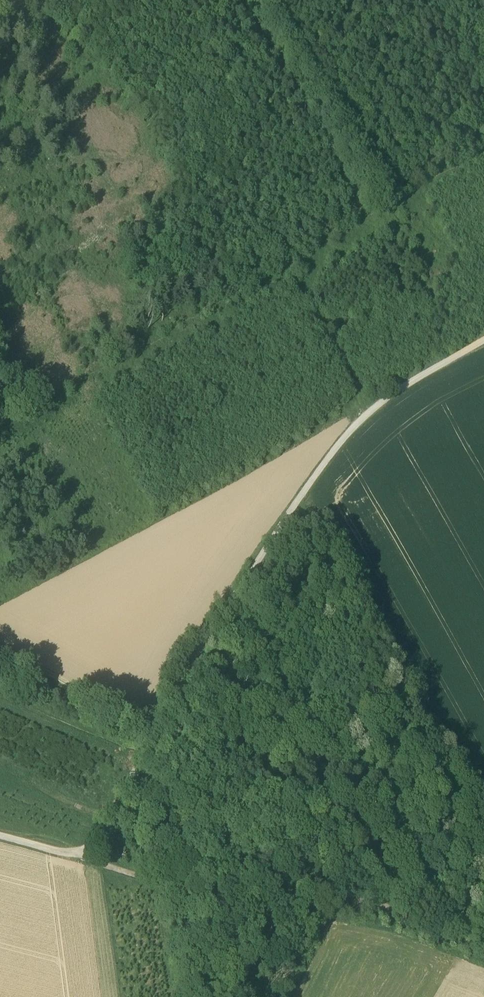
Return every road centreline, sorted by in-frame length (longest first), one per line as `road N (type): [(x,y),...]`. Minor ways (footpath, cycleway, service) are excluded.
road 1 (track): [(84,859),(184,674),(362,412),(483,341)]
road 2 (track): [(483,951),(403,912),(328,889),(243,880),(167,885),(84,859)]

